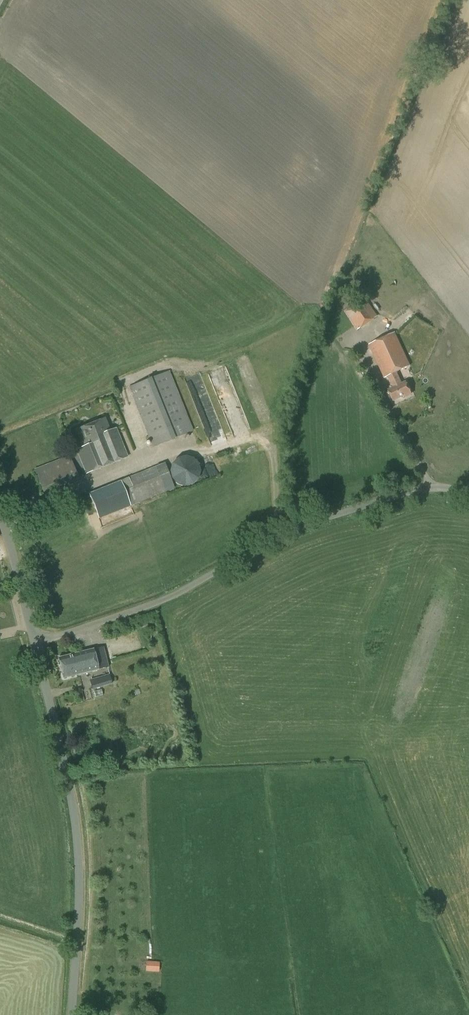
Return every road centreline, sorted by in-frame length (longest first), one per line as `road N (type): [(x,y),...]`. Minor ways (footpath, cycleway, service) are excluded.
road 1 (unclassified): [(35,644),(173,596),(319,519),(424,488),(468,493)]
road 2 (unclassified): [(72,1014),(76,824),(35,644)]
road 3 (unclassified): [(35,644),(0,520)]

